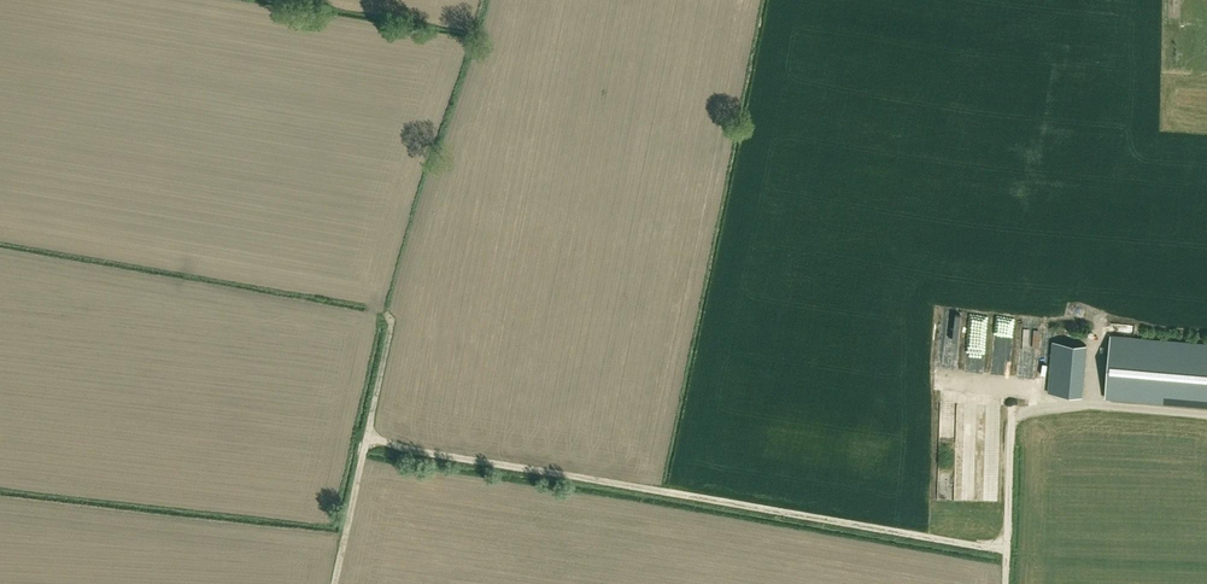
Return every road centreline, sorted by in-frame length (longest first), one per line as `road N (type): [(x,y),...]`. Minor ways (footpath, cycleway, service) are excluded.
road 1 (track): [(367,436),(1005,547),(1003,583)]
road 2 (track): [(1005,547),(1011,414),(1091,401),(1097,334)]
road 3 (track): [(334,583),(392,318)]

